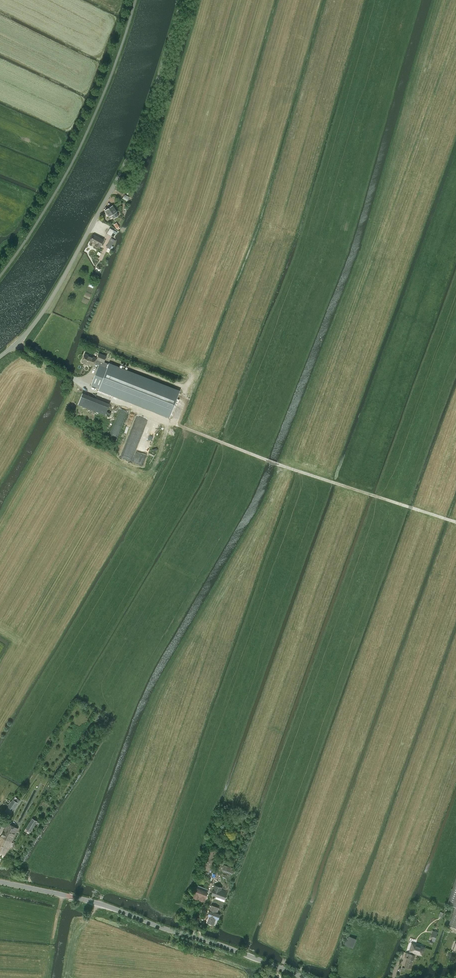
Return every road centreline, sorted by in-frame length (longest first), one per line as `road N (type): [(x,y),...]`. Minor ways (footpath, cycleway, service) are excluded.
road 1 (track): [(16,345),(91,390),(175,423),(191,381),(157,357),(212,209),(416,262)]
road 2 (unclassified): [(0,357),(37,322),(126,163),(182,0)]
road 3 (unclassified): [(309,977),(104,905),(0,882)]
road 4 (track): [(455,518),(290,464)]

